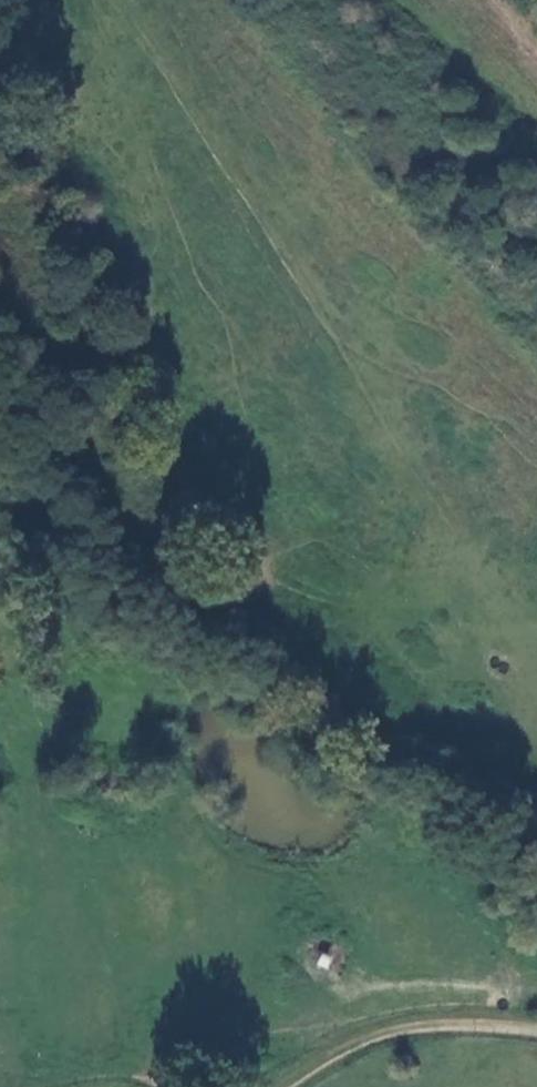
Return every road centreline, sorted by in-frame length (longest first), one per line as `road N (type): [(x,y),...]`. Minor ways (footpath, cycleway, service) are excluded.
road 1 (track): [(124,0),(293,258),(536,691)]
road 2 (track): [(536,1034),(480,1028),(407,1034),(291,1086)]

